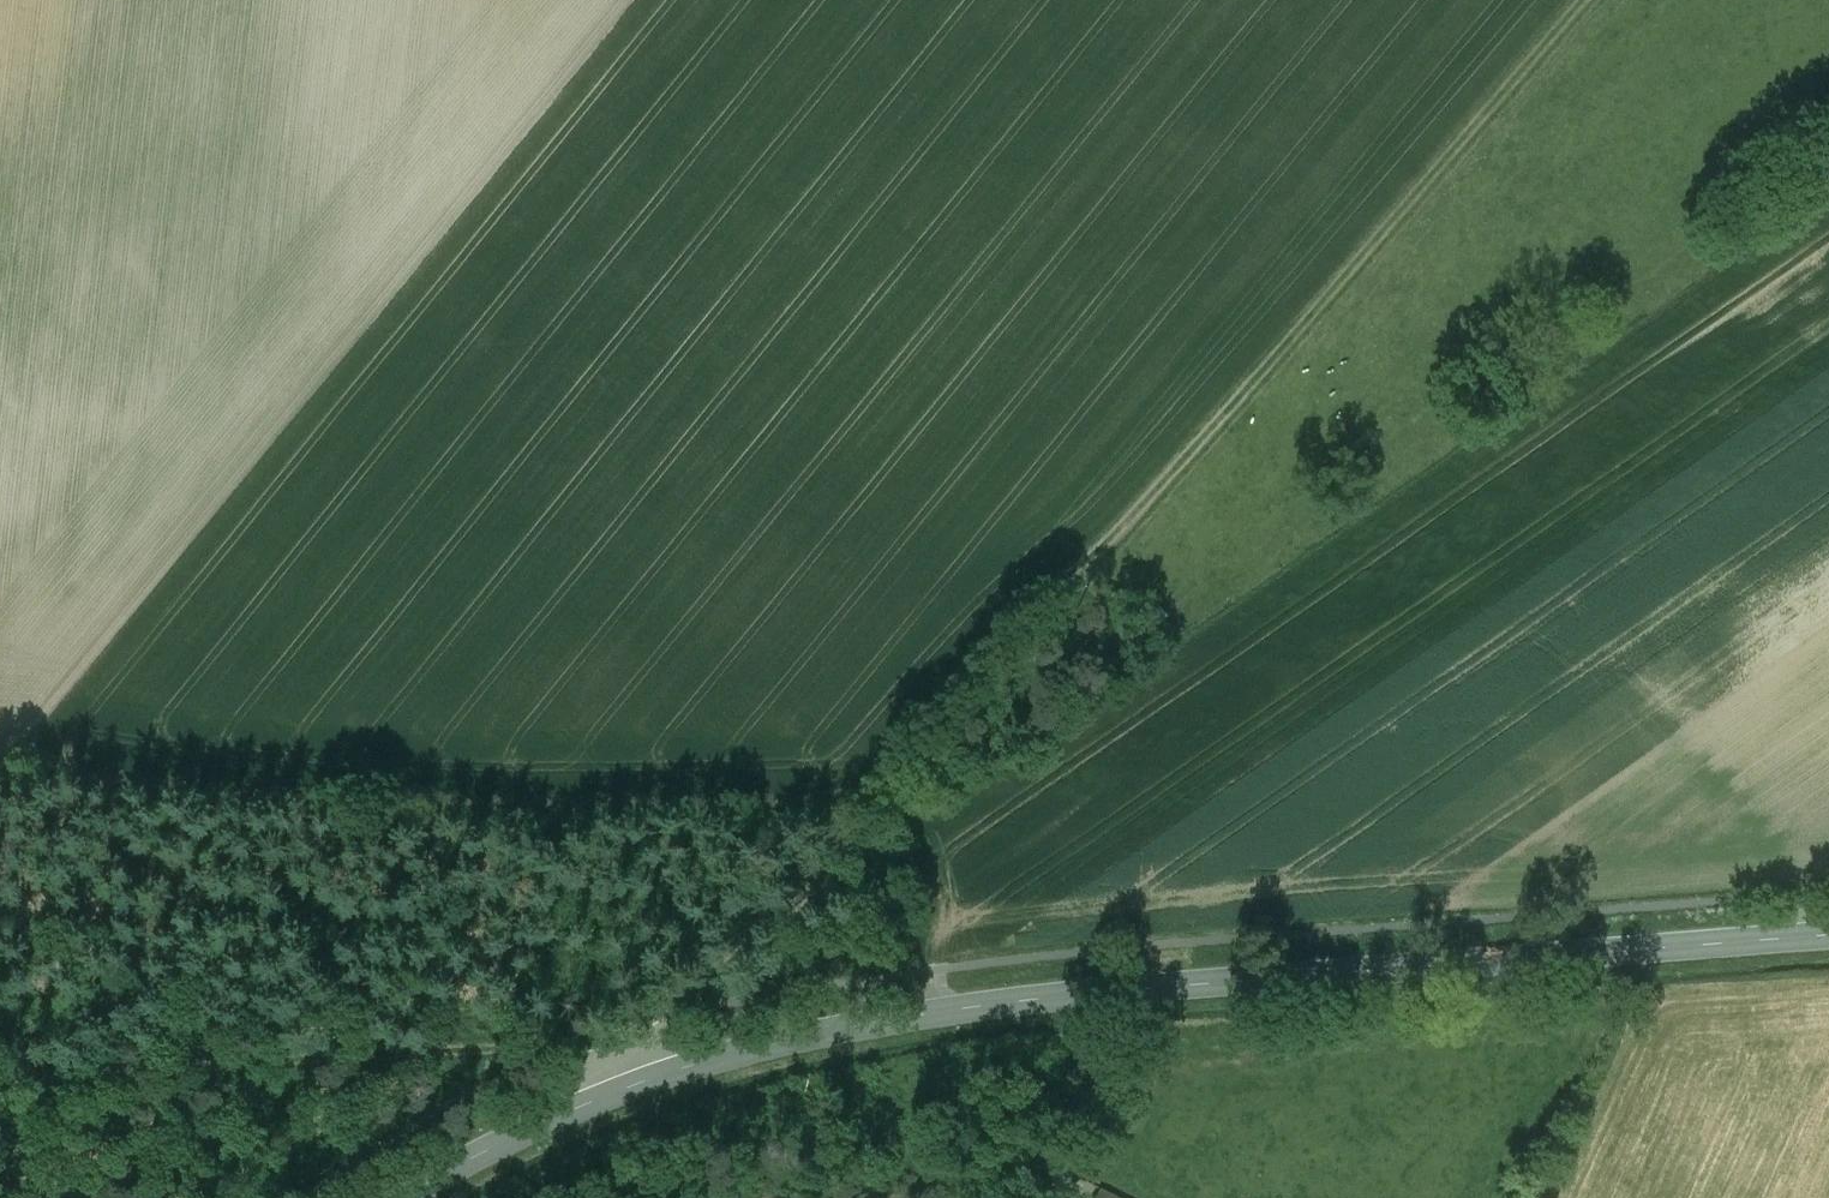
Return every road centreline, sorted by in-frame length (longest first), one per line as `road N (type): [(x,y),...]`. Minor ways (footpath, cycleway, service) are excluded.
road 1 (tertiary): [(435,1197),(648,1085),(943,1019),(1828,935)]
road 2 (track): [(648,1085),(608,1038),(0,1074)]

